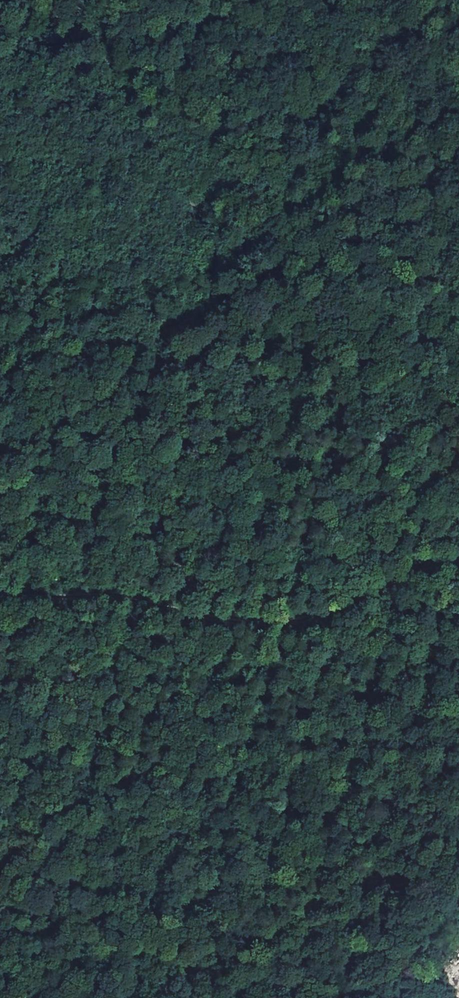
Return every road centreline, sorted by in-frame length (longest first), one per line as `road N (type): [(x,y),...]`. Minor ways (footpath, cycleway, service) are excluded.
road 1 (track): [(363,997),(458,882)]

